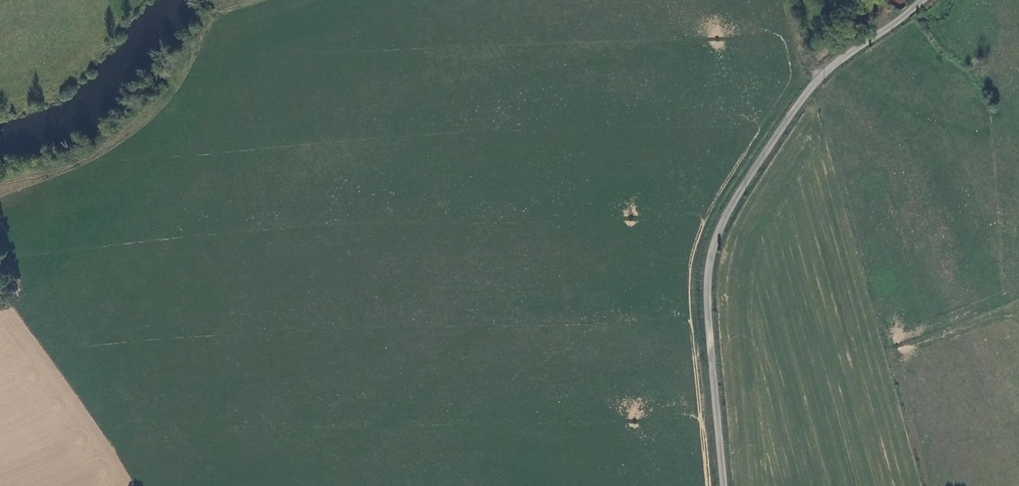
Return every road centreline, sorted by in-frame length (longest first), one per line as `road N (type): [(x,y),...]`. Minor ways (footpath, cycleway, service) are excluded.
road 1 (unclassified): [(921,0),(818,78),(721,224),(707,297),(723,485)]

